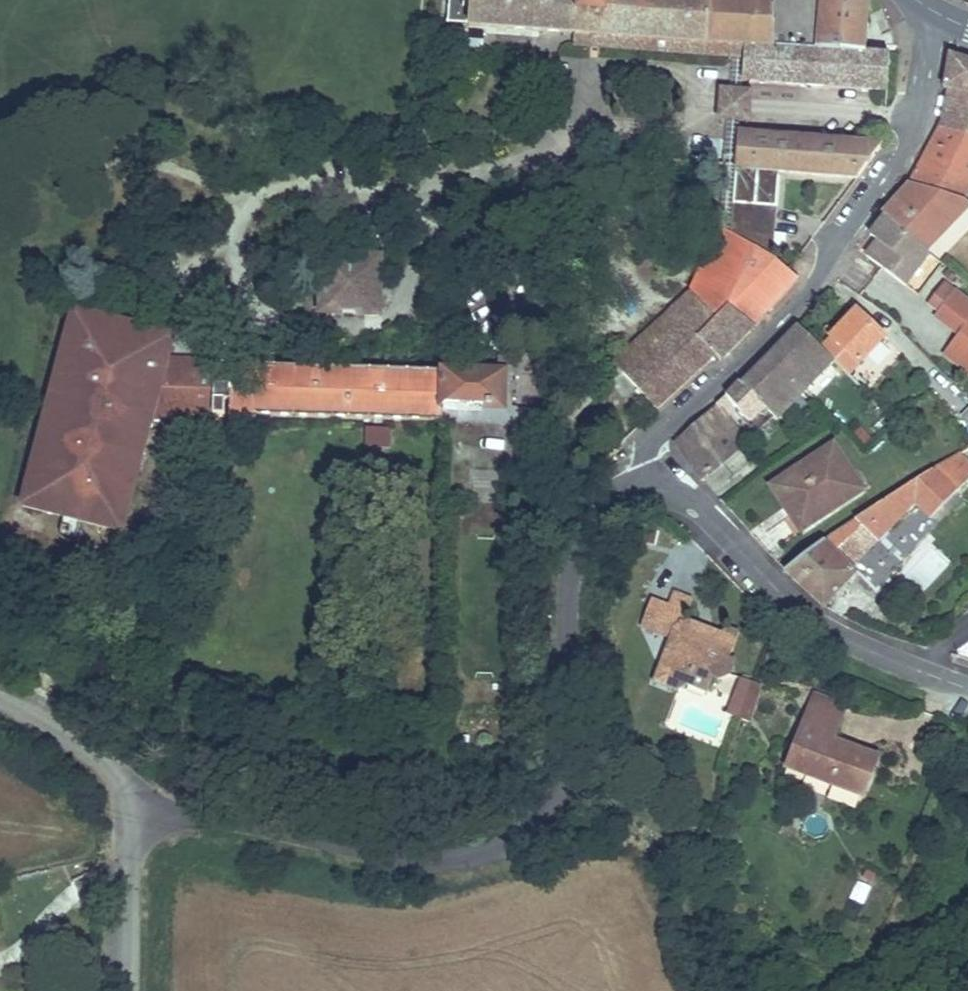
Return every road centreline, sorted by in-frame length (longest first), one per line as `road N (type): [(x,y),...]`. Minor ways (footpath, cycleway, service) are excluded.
road 1 (residential): [(643,490),(592,513),(567,546),(556,682),(559,784),(519,832),(489,852),(452,859),(374,854),(242,819),(137,818)]
road 2 (residential): [(932,14),(922,101),(891,172),(807,296),(661,436),(644,463),(643,490)]
road 3 (residential): [(967,689),(817,625),(706,515),(643,490)]
road 4 (unclassified): [(137,818),(112,773),(0,698)]
road 5 (residential): [(137,818),(125,878),(124,990)]

